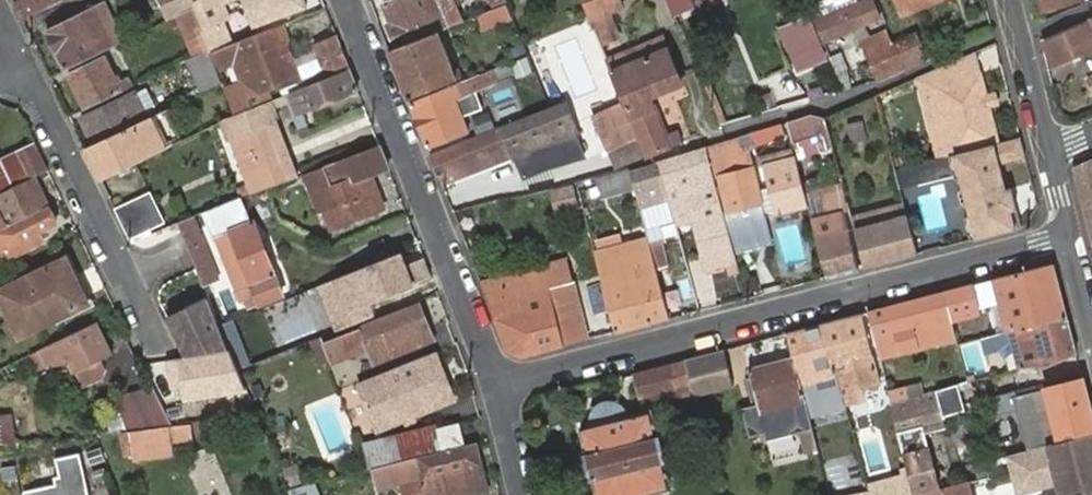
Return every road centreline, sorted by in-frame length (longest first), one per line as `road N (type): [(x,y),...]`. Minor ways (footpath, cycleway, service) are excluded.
road 1 (residential): [(495,387),(1069,234)]
road 2 (residential): [(344,0),(495,387)]
road 3 (residential): [(24,74),(126,280)]
road 4 (residential): [(1051,156),(1021,36)]

